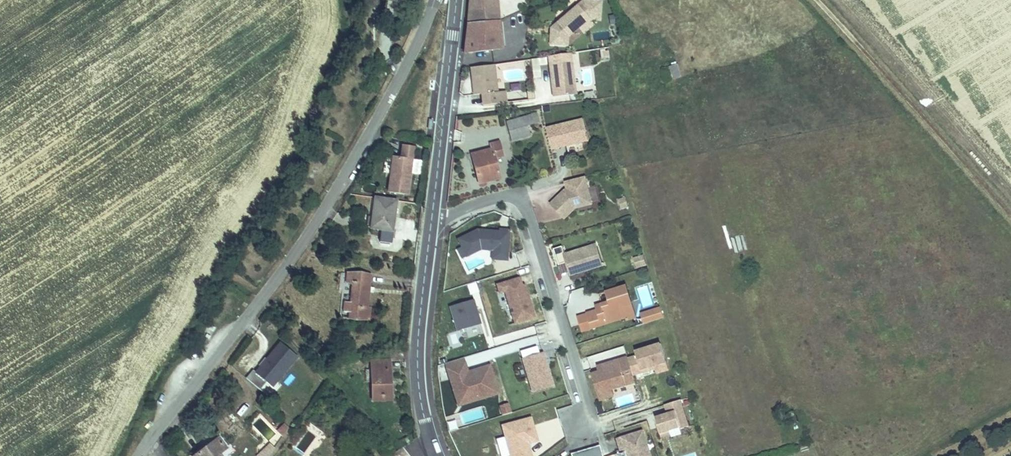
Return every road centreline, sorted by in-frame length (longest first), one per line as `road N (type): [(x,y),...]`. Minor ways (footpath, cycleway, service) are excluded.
road 1 (unclassified): [(143,455),(314,226),(390,99),(435,0)]
road 2 (residential): [(432,219),(497,198),(525,208),(577,379),(583,429)]
road 3 (track): [(818,0),(1010,216)]
road 4 (tertiary): [(432,219),(418,368),(438,455)]
road 5 (tertiary): [(458,0),(432,219)]

